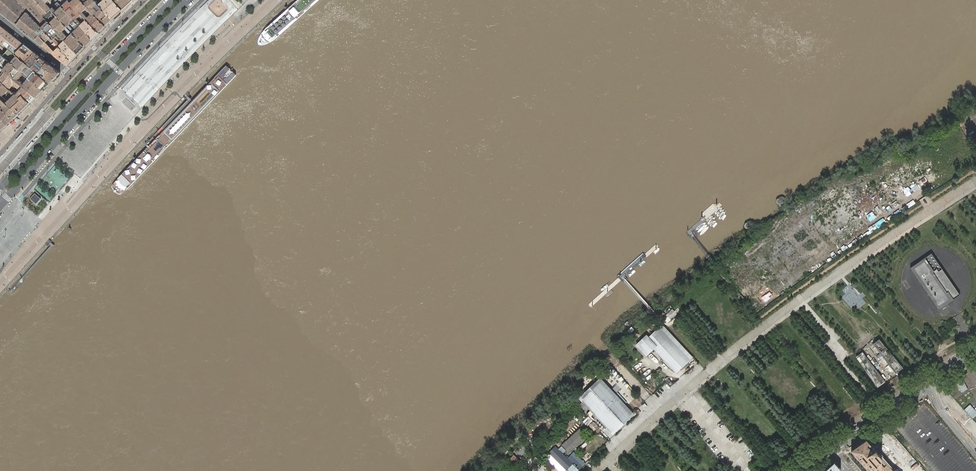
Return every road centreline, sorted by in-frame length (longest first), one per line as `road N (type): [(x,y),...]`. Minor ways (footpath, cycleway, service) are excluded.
road 1 (unclassified): [(975,181),(817,286),(598,470)]
road 2 (secondary): [(0,207),(188,0)]
road 3 (secondary): [(173,0),(0,188)]
road 4 (secondary): [(975,348),(833,445)]

